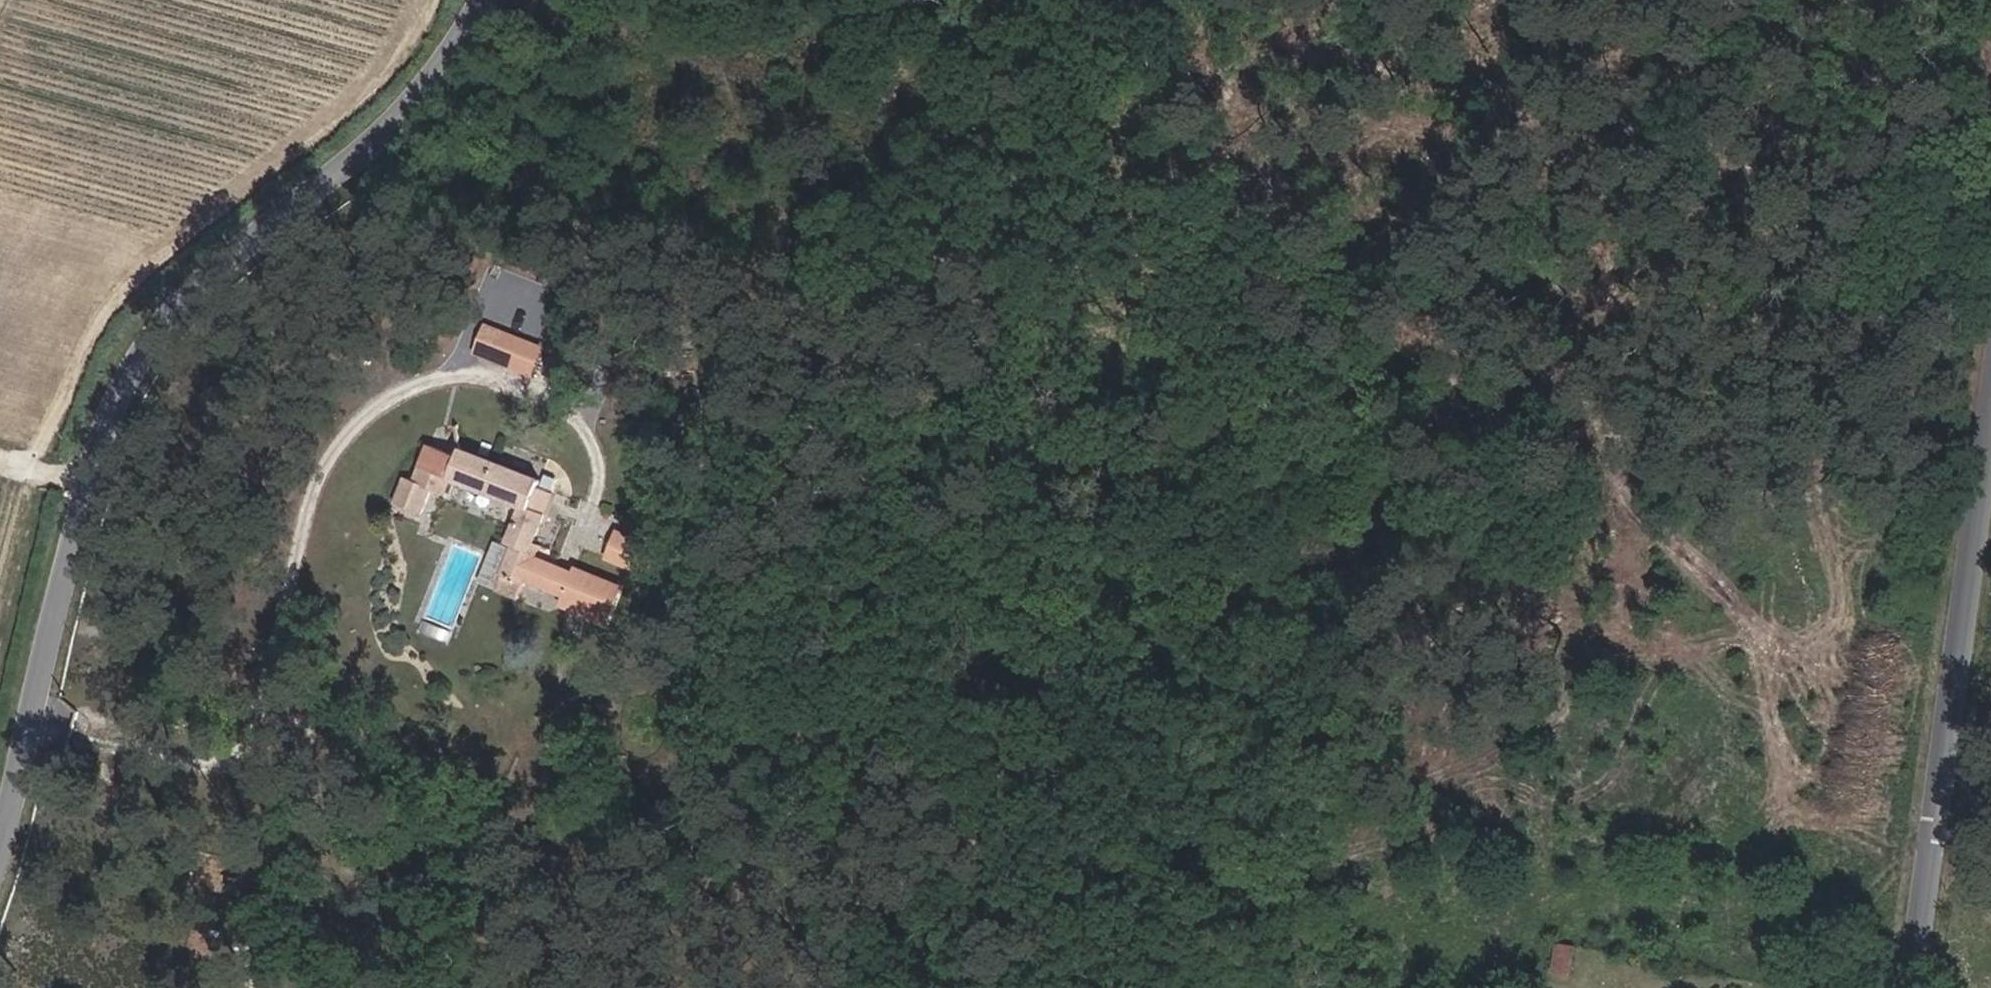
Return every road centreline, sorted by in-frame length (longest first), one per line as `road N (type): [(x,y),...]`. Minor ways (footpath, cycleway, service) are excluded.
road 1 (unclassified): [(0,878),(41,763),(101,485),(176,336),(431,103),(494,0)]
road 2 (unclassified): [(1922,987),(1990,520)]

